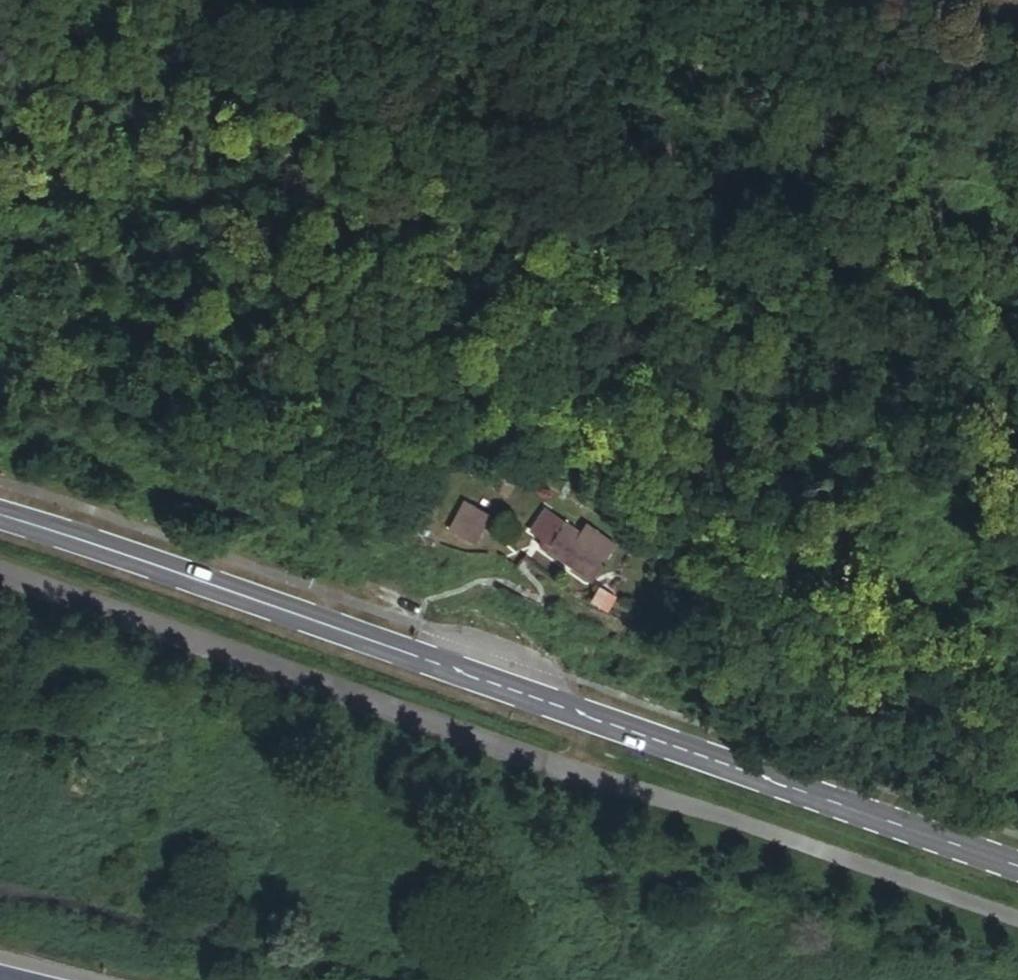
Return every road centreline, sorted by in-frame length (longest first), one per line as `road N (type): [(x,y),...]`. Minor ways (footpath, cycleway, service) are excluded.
road 1 (secondary): [(0,514),(1017,865)]

